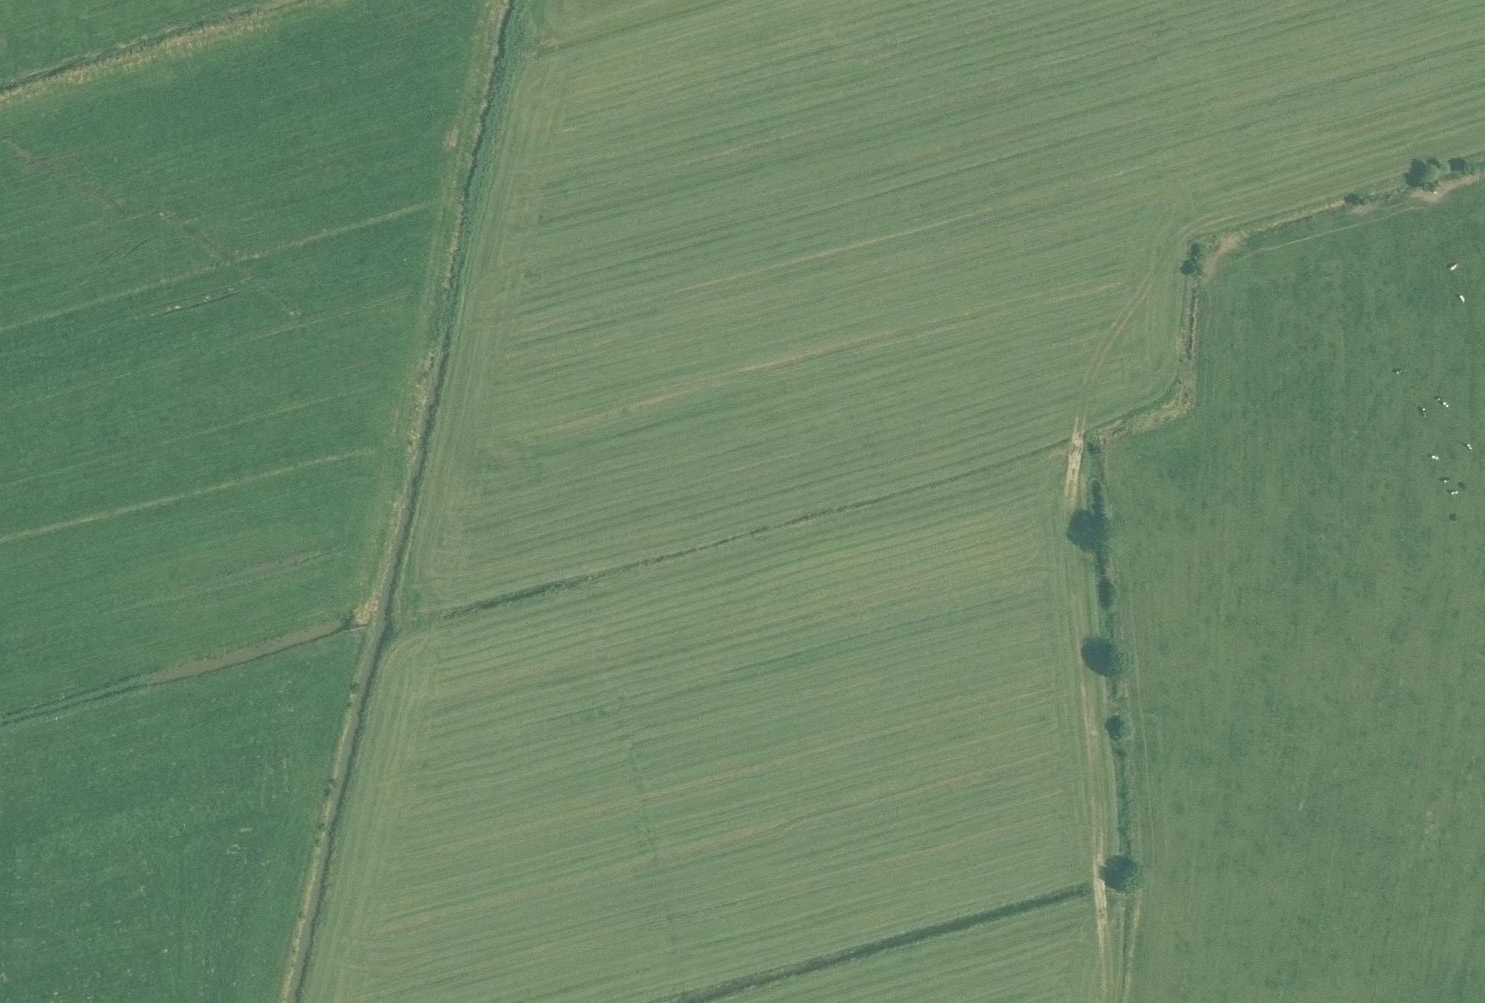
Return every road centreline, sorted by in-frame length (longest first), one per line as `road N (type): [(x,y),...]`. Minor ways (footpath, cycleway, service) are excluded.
road 1 (track): [(1484,129),(1197,218),(1168,252),(1084,408),(1071,529),(1102,911),(1092,1002)]

